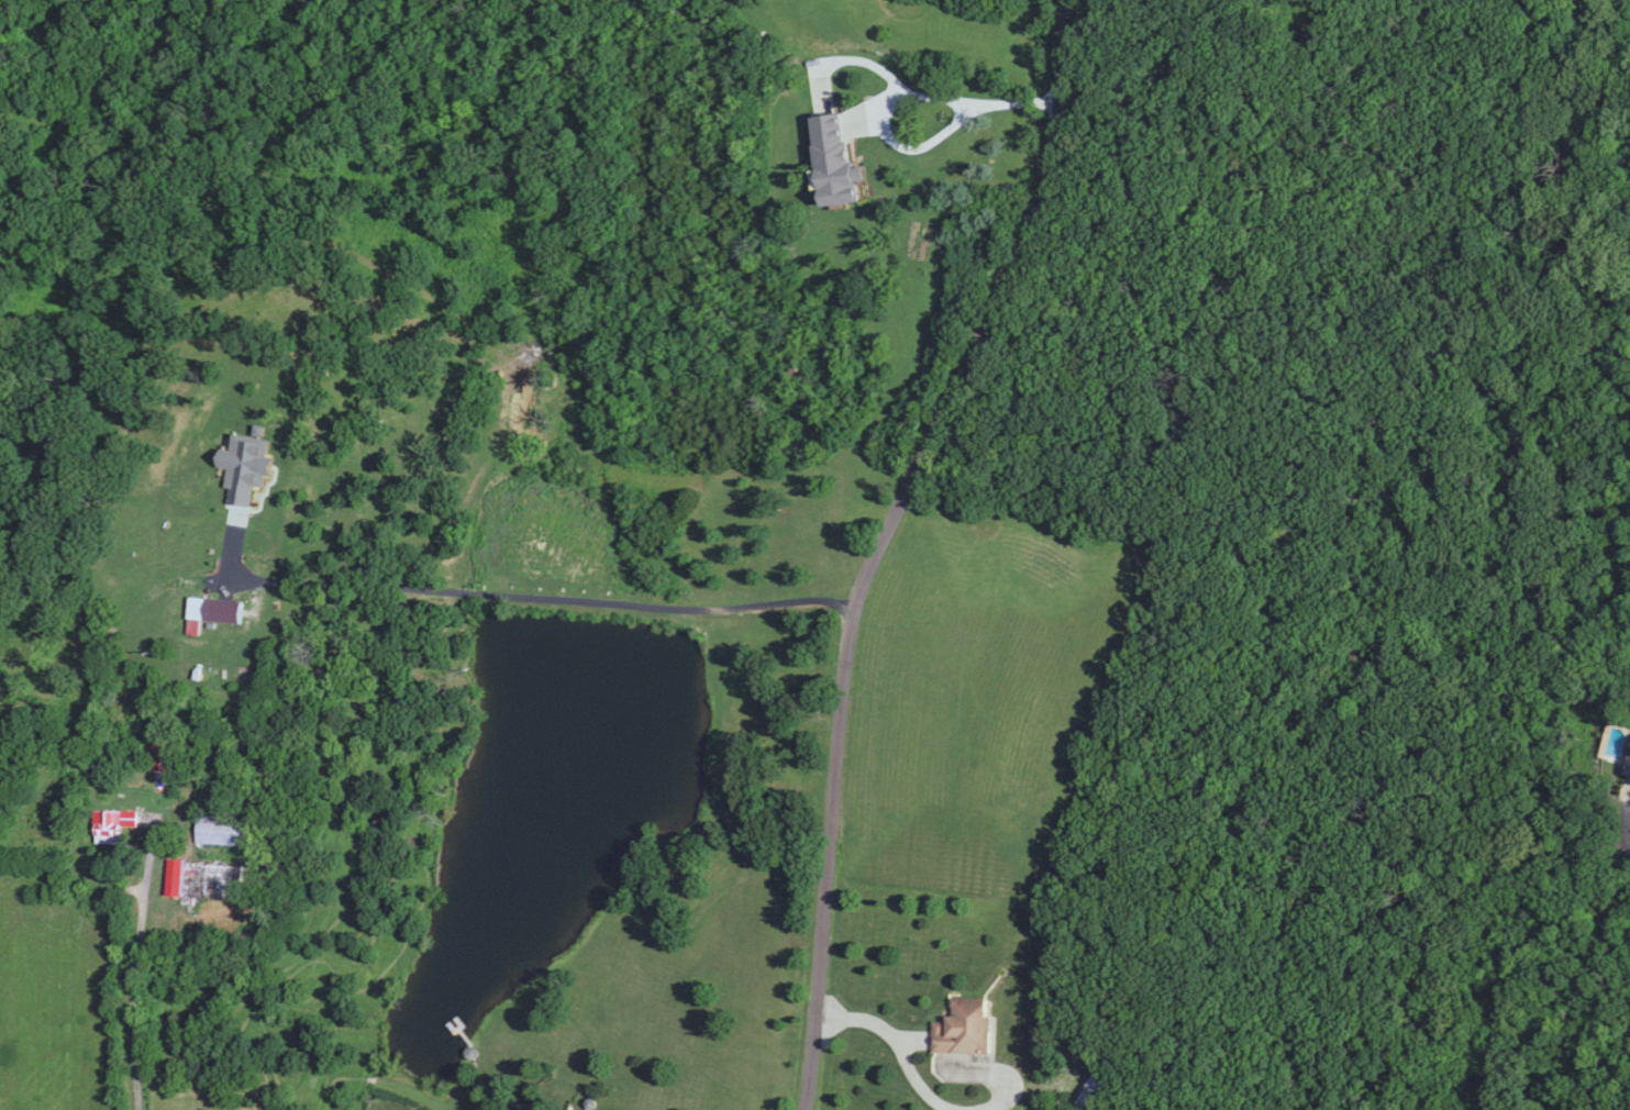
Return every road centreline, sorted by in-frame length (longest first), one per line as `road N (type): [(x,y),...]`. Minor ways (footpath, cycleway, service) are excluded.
road 1 (residential): [(809,1109),(839,679),(891,530),(1008,331),(1061,212),(1078,0)]
road 2 (residential): [(145,1109),(158,845)]

